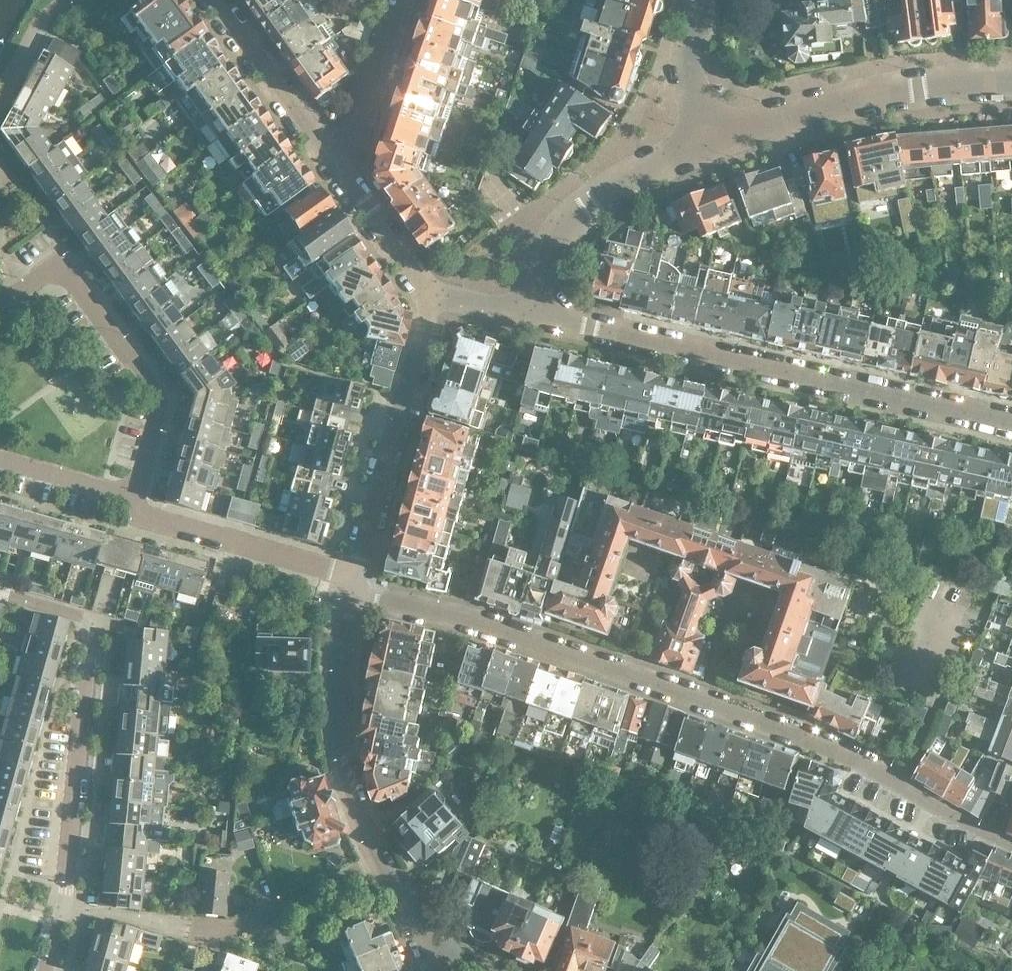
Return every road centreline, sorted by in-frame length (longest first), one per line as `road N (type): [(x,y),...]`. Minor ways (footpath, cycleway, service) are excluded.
road 1 (residential): [(351,594),(463,619),(708,700),(862,762),(1011,844)]
road 2 (residential): [(1011,424),(531,316)]
road 3 (residential): [(70,909),(82,720),(101,622),(0,594)]
road 4 (residential): [(133,510),(160,399),(60,262),(14,295)]
road 5 (residential): [(710,139),(832,100),(1011,80)]
road 6 (residential): [(355,573),(432,296)]
road 7 (residential): [(384,862),(360,812),(341,736),(351,594)]
road 8 (residential): [(531,316),(545,257),(561,229),(710,139)]
road 9 (residential): [(355,573),(133,510)]
road 10 (residential): [(331,158),(218,0)]
road 11 (residential): [(206,932),(266,917),(384,862)]
road 12 (residential): [(404,0),(361,130),(331,158)]
road 13 (residential): [(432,296),(331,158)]
road 14 (residential): [(133,510),(115,490),(0,457)]
road 15 (residential): [(710,139),(689,82),(709,0)]
road 16 (residential): [(206,932),(70,909)]

